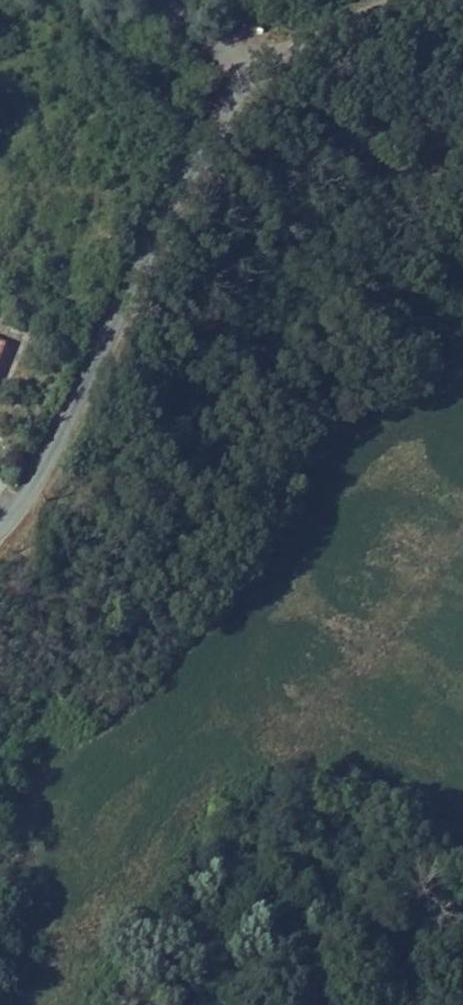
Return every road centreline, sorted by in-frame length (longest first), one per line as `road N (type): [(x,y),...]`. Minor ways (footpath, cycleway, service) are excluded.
road 1 (unclassified): [(0,514),(257,54)]
road 2 (unclassified): [(257,54),(393,0)]
road 3 (residential): [(257,54),(140,0)]

